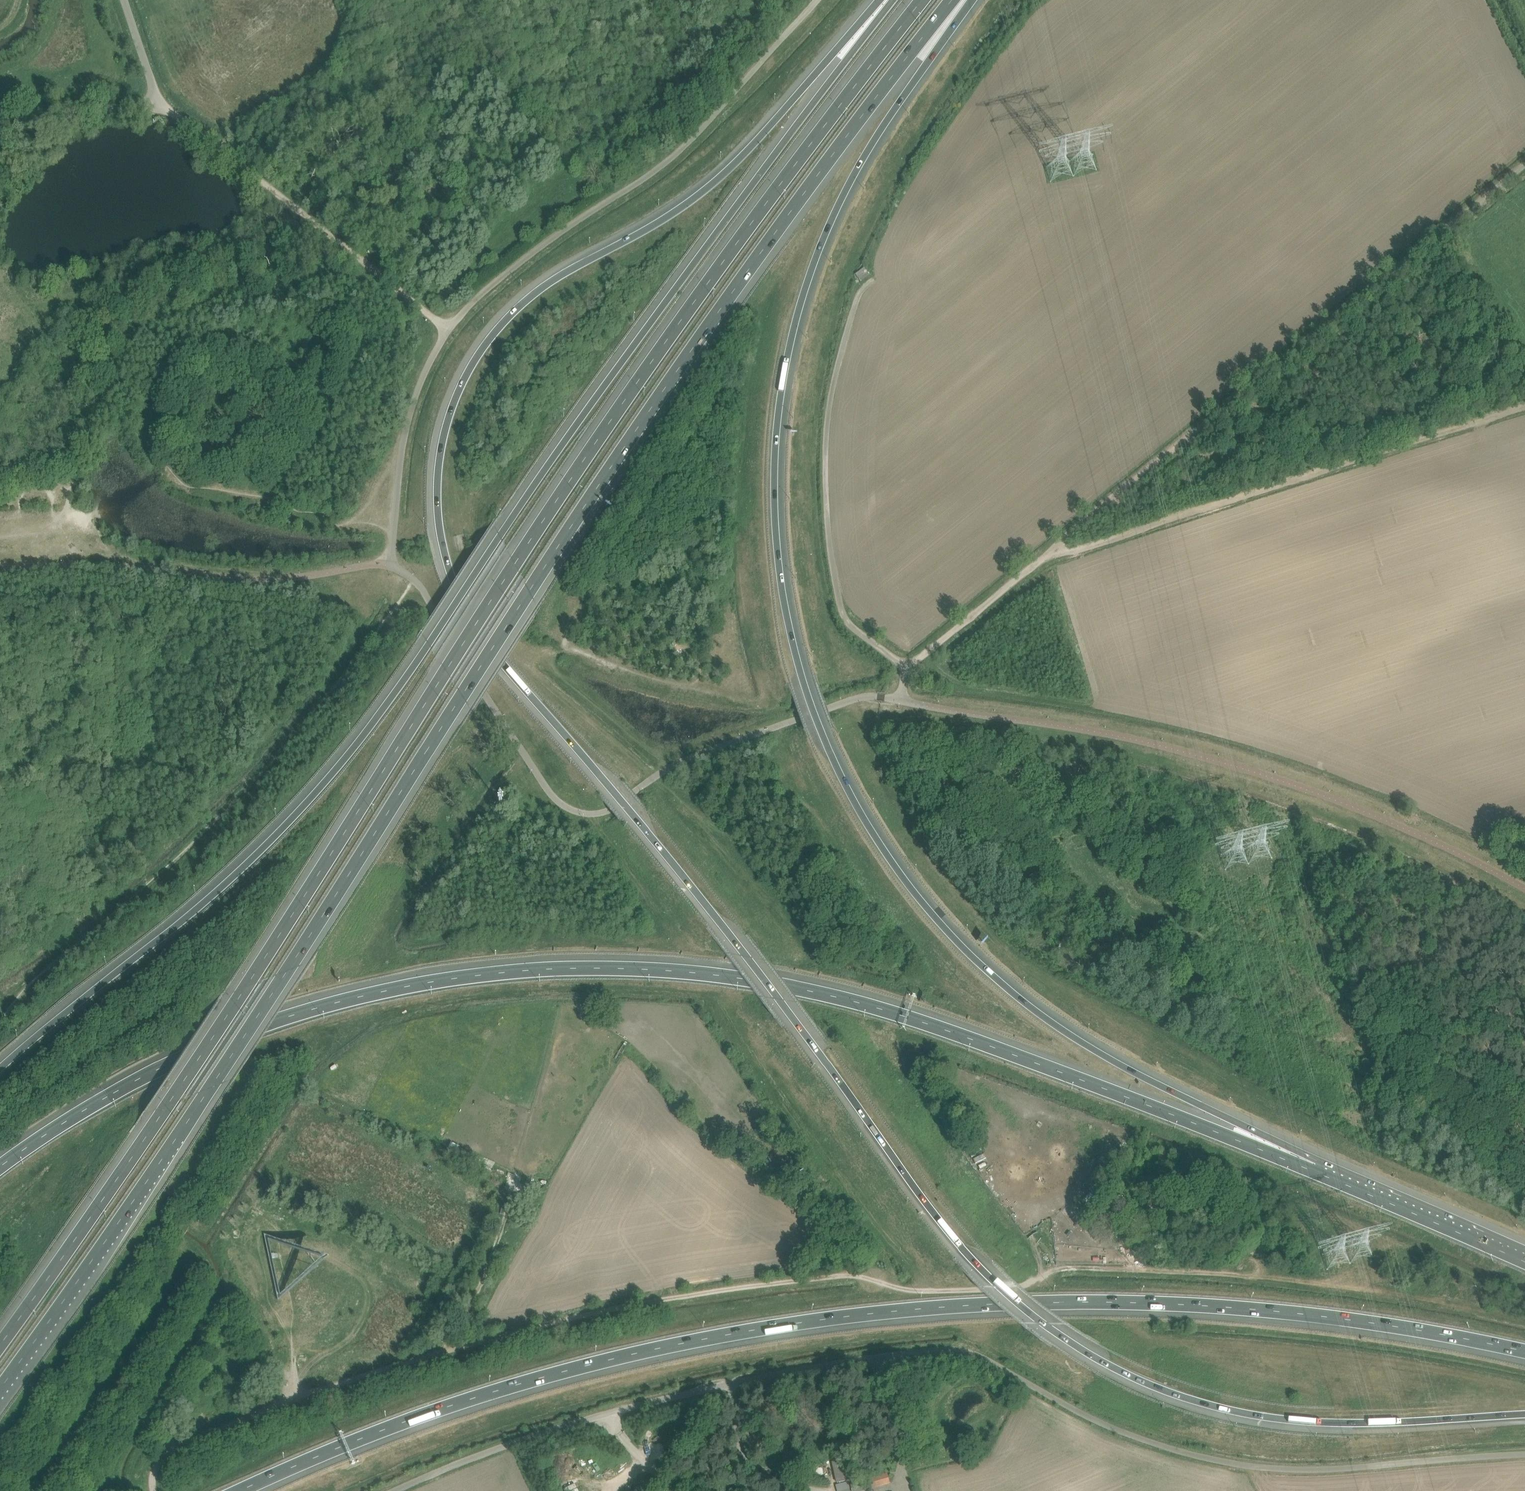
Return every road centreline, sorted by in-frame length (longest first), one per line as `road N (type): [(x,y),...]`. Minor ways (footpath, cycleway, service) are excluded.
road 1 (motorway): [(881,0),(717,180),(550,281),(492,336),(456,397),(439,468),(439,530),(458,594),(484,640),(731,937),(943,1224),(1036,1319),(1135,1377),(1243,1413),(1363,1423),(1524,1415)]
road 2 (motorway): [(0,1388),(212,1086),(694,348),(952,0)]
road 3 (motorway): [(921,0),(669,335),(443,671),(249,984),(0,1342)]
road 4 (motorway): [(1312,1171),(1083,1042),(966,950),(888,854),(850,788),(805,676),(775,497),(794,333),(845,195),(973,0)]
road 5 (motorway): [(890,0),(638,332),(366,734),(230,882),(0,1069)]
road 6 (motorway): [(1312,1171),(900,1014),(734,977),(585,968),(428,983),(290,1017),(130,1084),(0,1169)]
road 7 (motorway): [(238,1490),(534,1379),(674,1344),(849,1316),(953,1305),(1157,1303),(1364,1320),(1524,1352)]
road 8 (unclassified): [(396,1490),(554,1430),(701,1386),(868,1354),(945,1349),(983,1358),(1127,1434),(1268,1468),(1524,1453)]
road 9 (track): [(186,1443),(455,1346),(662,1299),(837,1275),(913,1291),(1026,1286),(1069,1267),(1255,1277),(1259,1270),(1244,1261),(1227,1273)]
road 10 (unclassified): [(842,703),(695,757),(609,810),(562,806),(422,589),(393,564),(409,418),(450,328)]
road 11 (track): [(1048,556),(1174,441),(1524,173)]
road 12 (track): [(1524,397),(1048,556)]
road 13 (unclassified): [(450,328),(526,256),(678,152),(818,0)]
road 14 (unclassified): [(910,667),(852,630),(829,544),(822,429),(859,292)]
road 15 (unclassified): [(450,328),(159,102)]
road 16 (motorway): [(1524,1262),(1312,1171)]
road 17 (track): [(168,1451),(154,1430),(121,1414),(100,1414),(41,1490)]
road 18 (track): [(1048,556),(910,667)]
road 19 (unclassified): [(0,125),(57,110),(159,102)]

